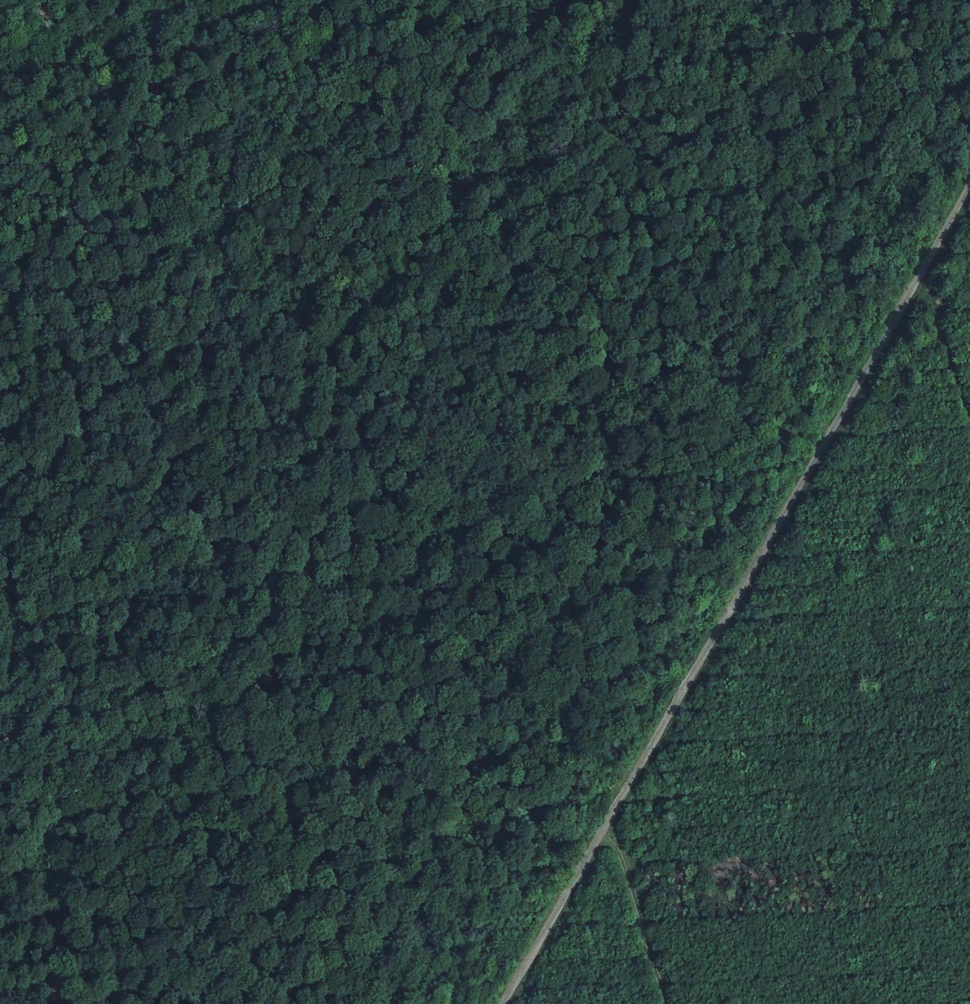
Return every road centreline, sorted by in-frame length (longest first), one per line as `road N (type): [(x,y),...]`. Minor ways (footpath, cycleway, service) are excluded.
road 1 (track): [(502,1003),(920,270)]

